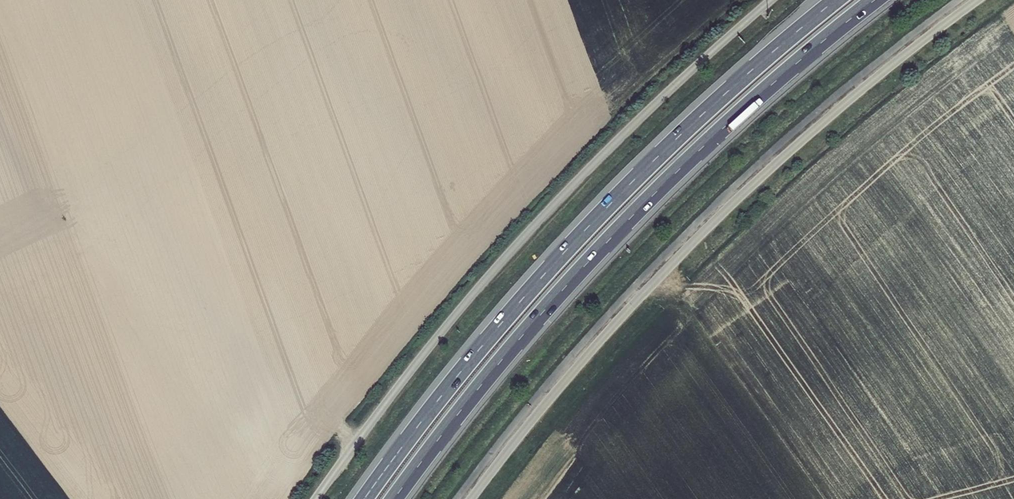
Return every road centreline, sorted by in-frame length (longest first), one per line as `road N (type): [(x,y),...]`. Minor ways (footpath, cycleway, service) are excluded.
road 1 (trunk): [(395,498),(497,366),(649,199),(877,0)]
road 2 (trunk): [(836,0),(590,226),(461,372),(365,498)]

